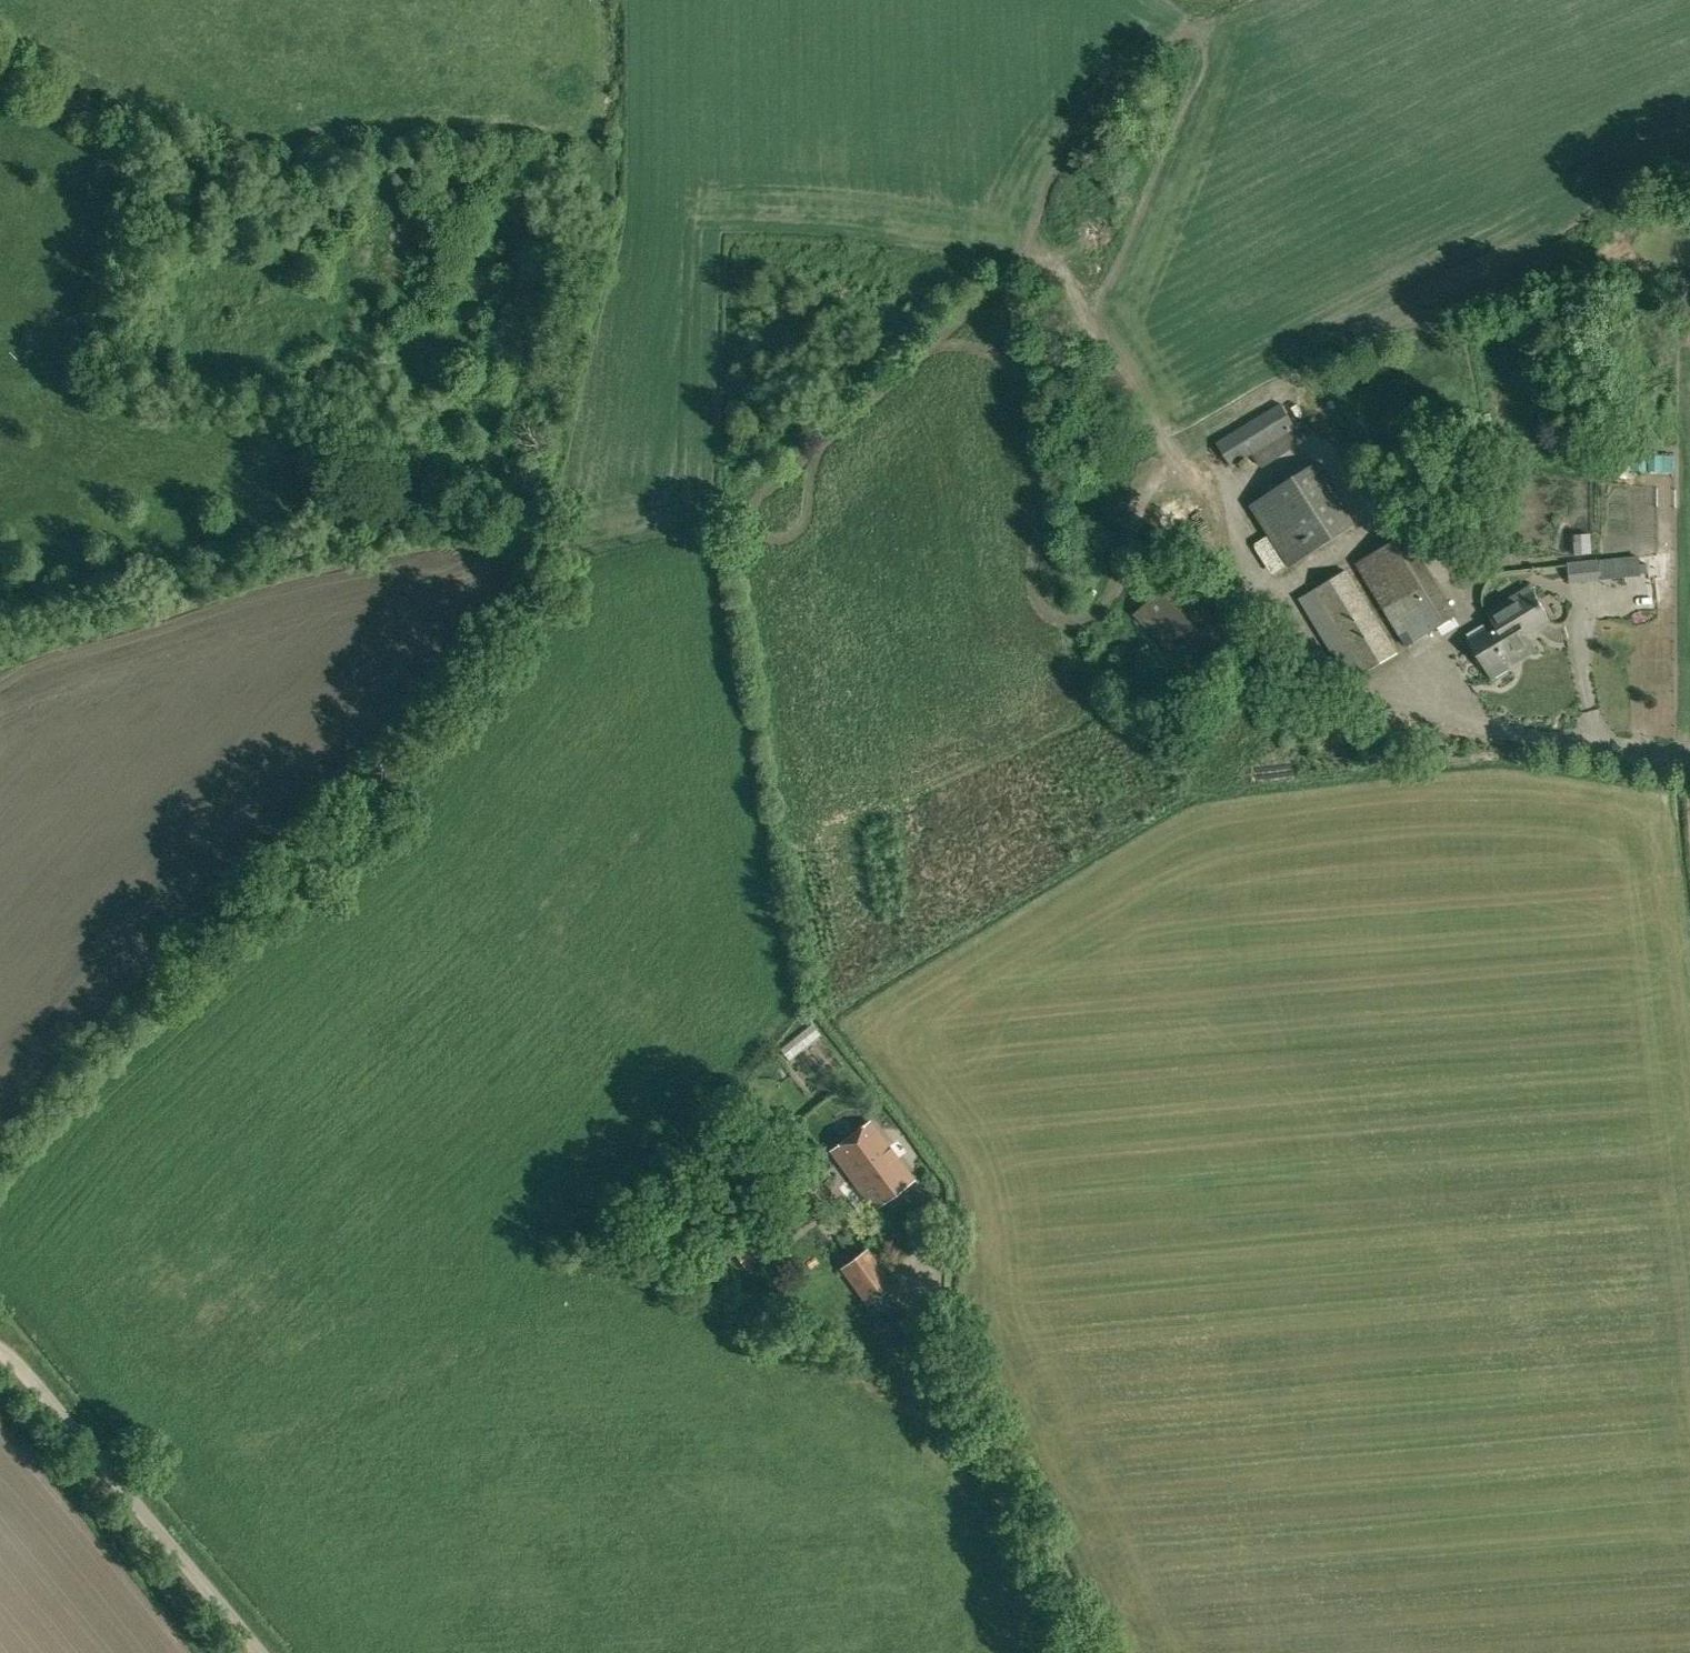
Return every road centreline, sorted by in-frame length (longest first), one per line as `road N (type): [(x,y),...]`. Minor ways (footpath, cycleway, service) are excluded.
road 1 (unclassified): [(0,1350),(256,1652)]

